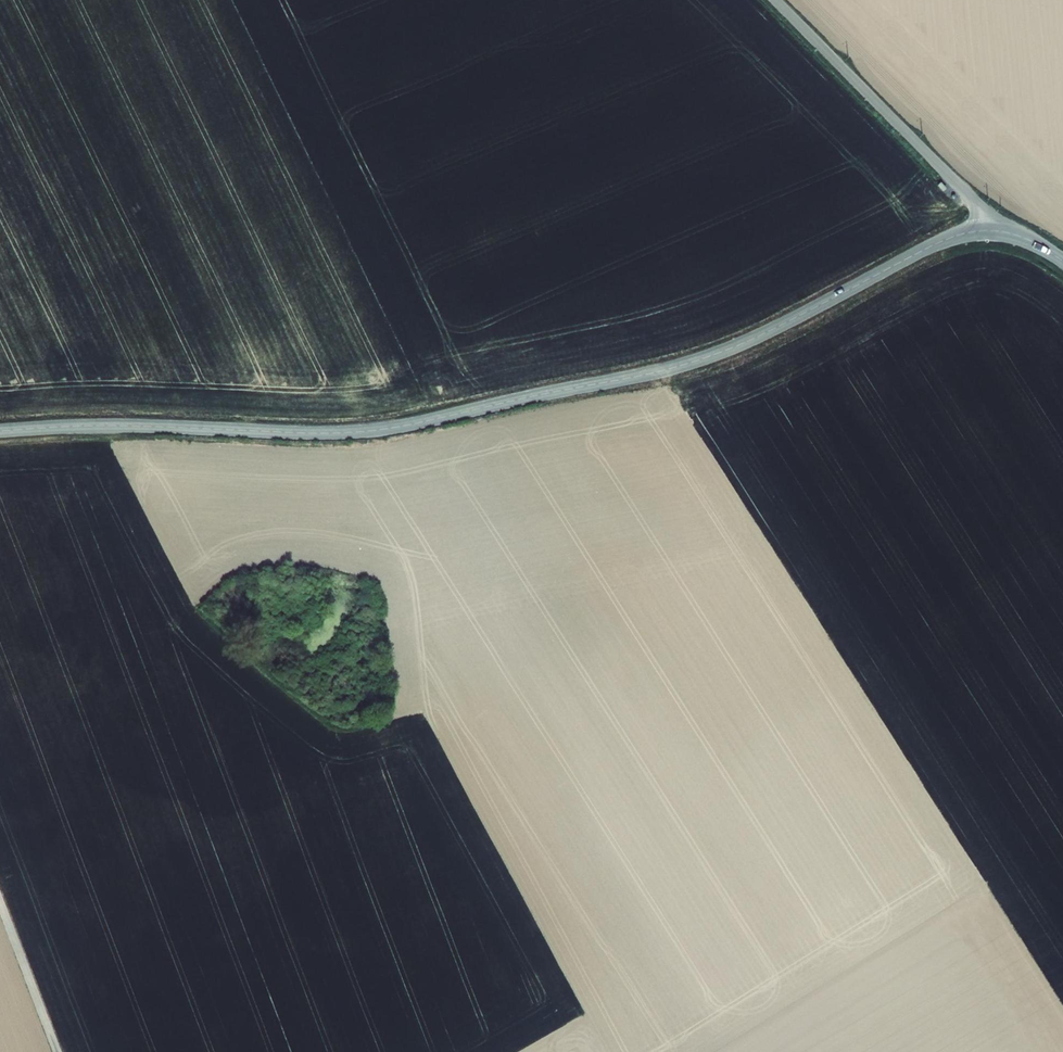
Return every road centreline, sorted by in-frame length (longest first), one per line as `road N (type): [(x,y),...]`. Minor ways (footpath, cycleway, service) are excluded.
road 1 (tertiary): [(984,230),(936,243),(693,361),(414,424),(338,433),(107,426),(0,432)]
road 2 (residential): [(773,0),(968,195),(984,230)]
road 3 (track): [(54,1051),(0,909)]

